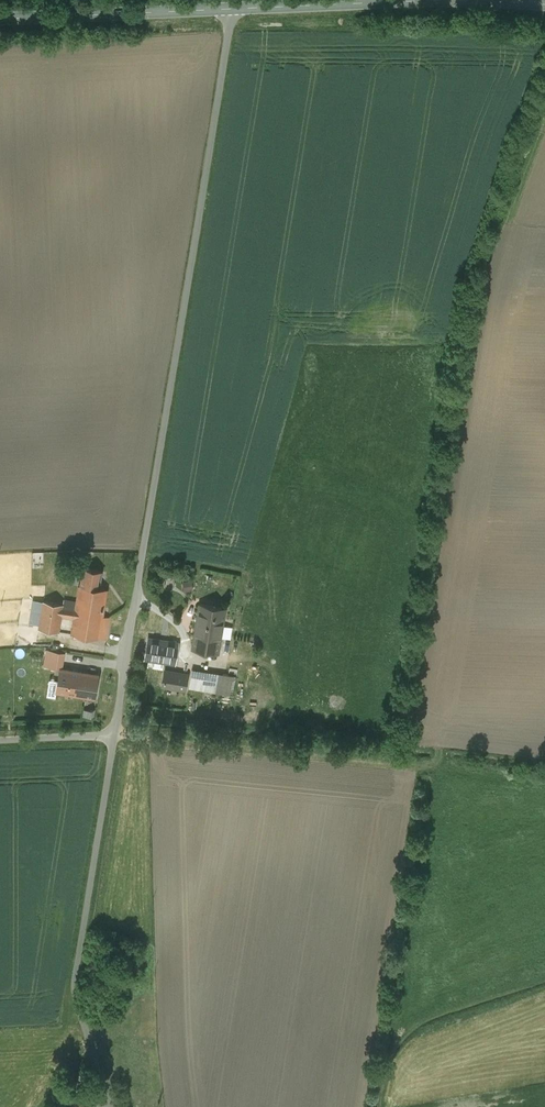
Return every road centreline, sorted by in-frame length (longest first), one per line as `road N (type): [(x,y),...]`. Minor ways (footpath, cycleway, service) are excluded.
road 1 (unclassified): [(233,8),(114,733),(0,739)]
road 2 (track): [(114,733),(544,767)]
road 3 (tertiary): [(0,18),(233,8)]
road 4 (tertiary): [(233,8),(455,0)]

